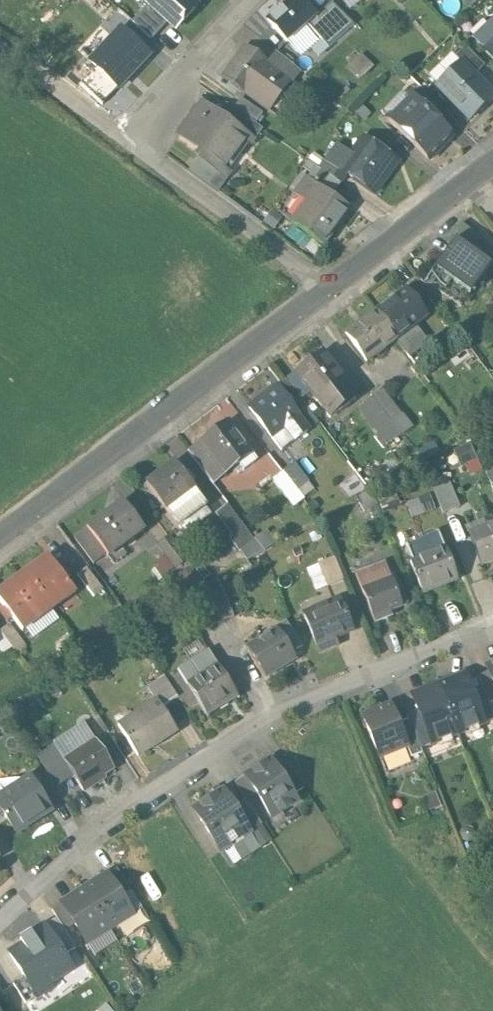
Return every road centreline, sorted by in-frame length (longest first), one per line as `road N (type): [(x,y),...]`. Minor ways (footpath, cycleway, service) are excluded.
road 1 (residential): [(492,633),(268,726),(92,838),(0,923)]
road 2 (tertiary): [(0,540),(334,294)]
road 3 (residential): [(127,138),(334,294)]
road 4 (tertiary): [(334,294),(492,172)]
road 5 (residential): [(252,0),(127,138)]
road 6 (residential): [(0,44),(127,138)]

